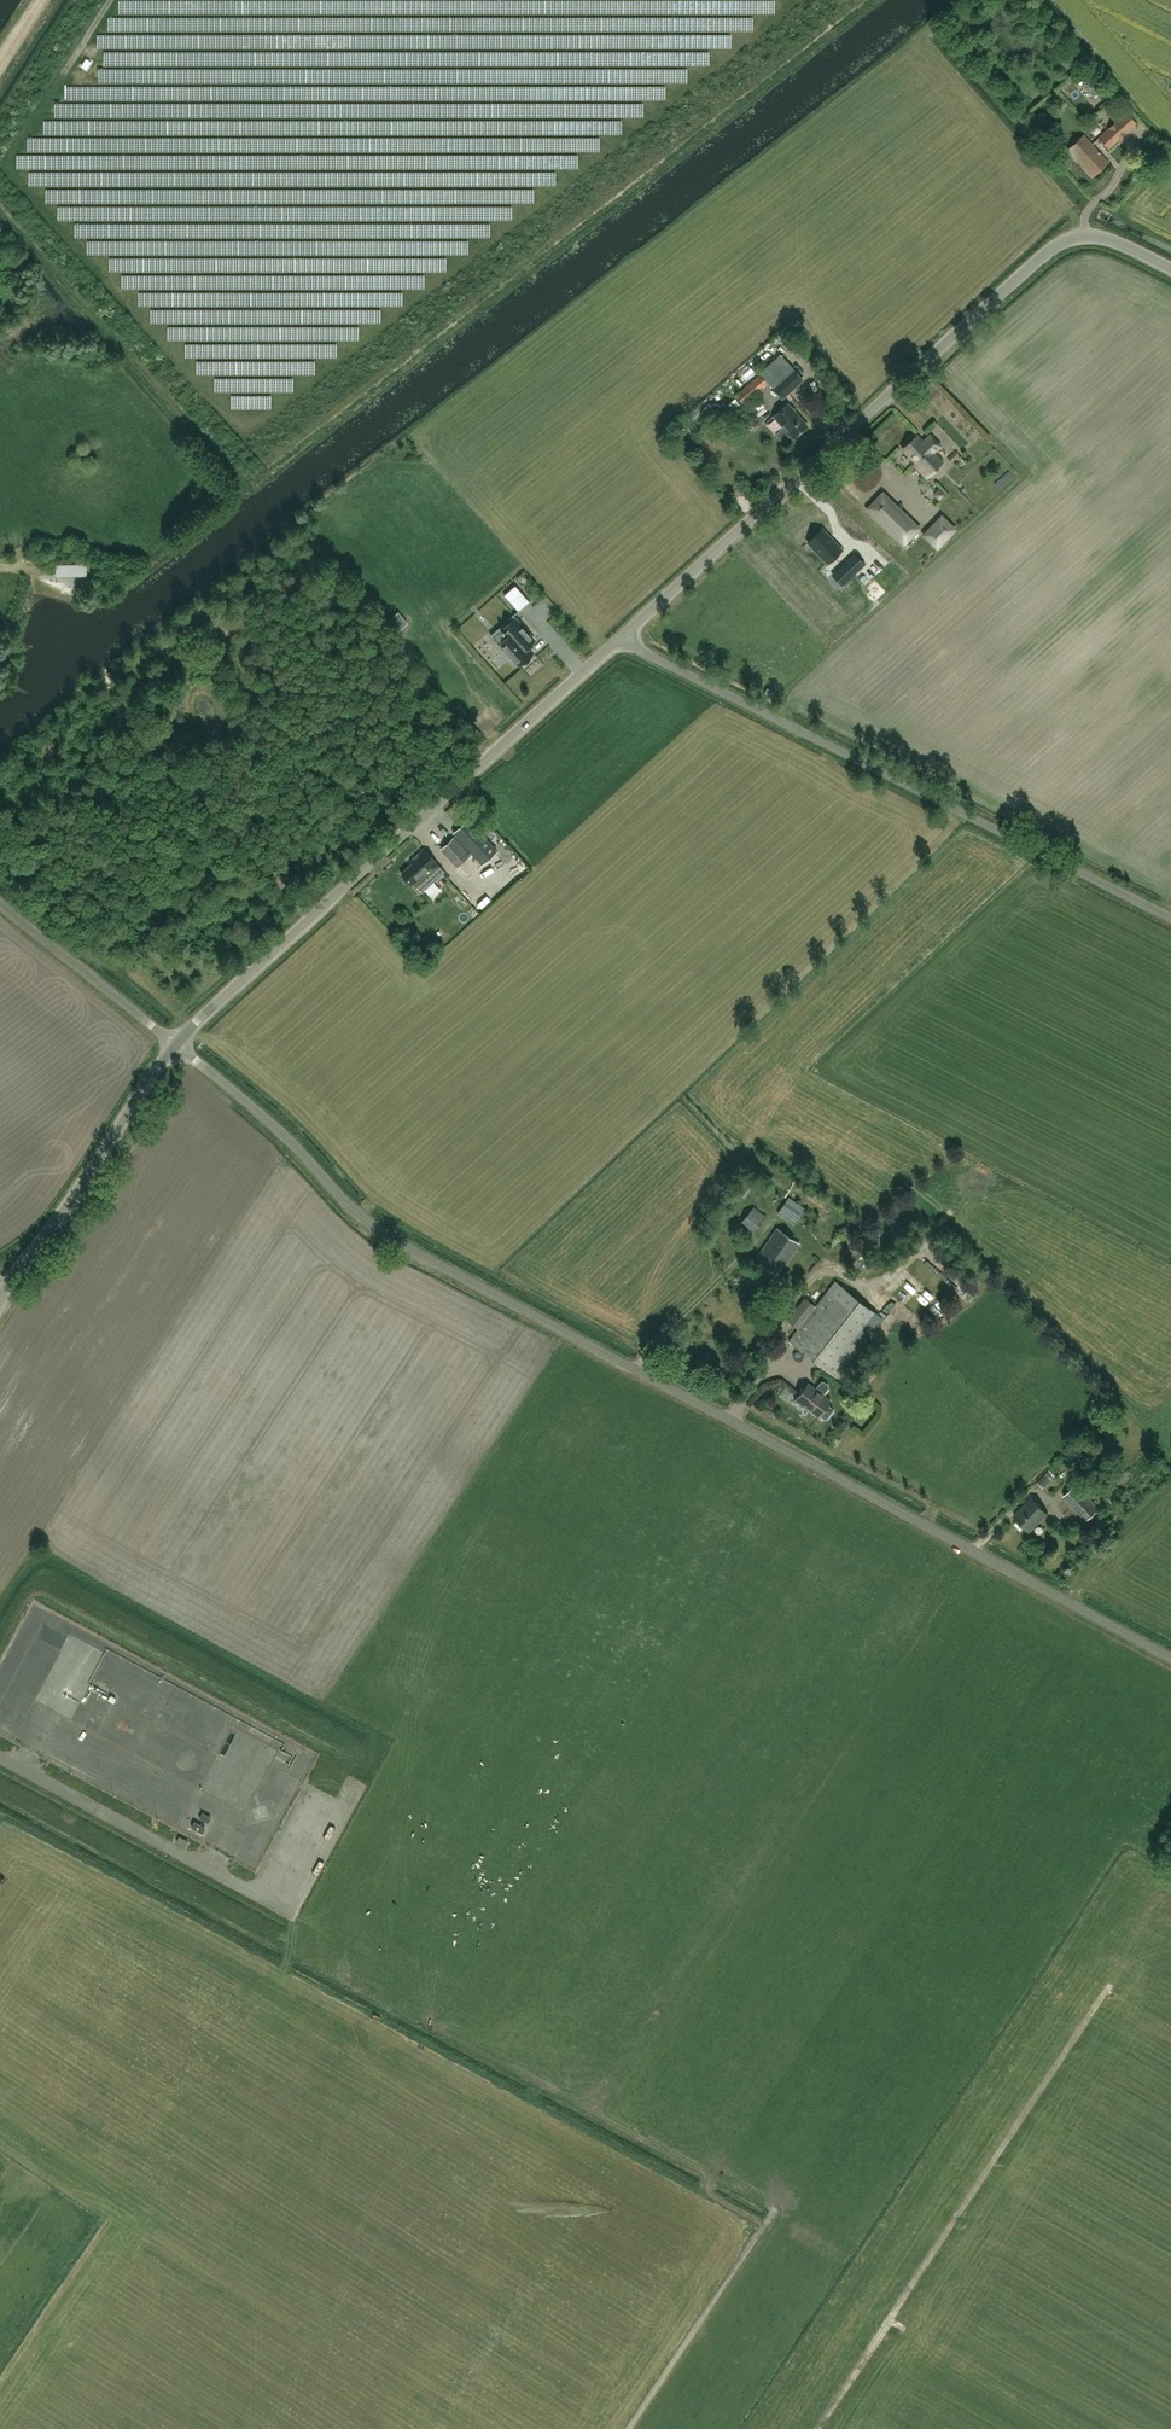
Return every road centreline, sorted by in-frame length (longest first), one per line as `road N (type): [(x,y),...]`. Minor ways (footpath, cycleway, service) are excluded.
road 1 (unclassified): [(1170,1658),(417,1253),(365,1218),(271,1121),(175,1043)]
road 2 (unclassified): [(617,642),(1048,252),(1096,238),(1170,270)]
road 3 (unclassified): [(1170,920),(617,642)]
road 4 (unclassified): [(175,1043),(617,642)]
road 5 (unclassified): [(5,1291),(175,1043)]
road 6 (unclassified): [(175,1043),(0,900)]
road 7 (track): [(634,1369),(772,1219)]

